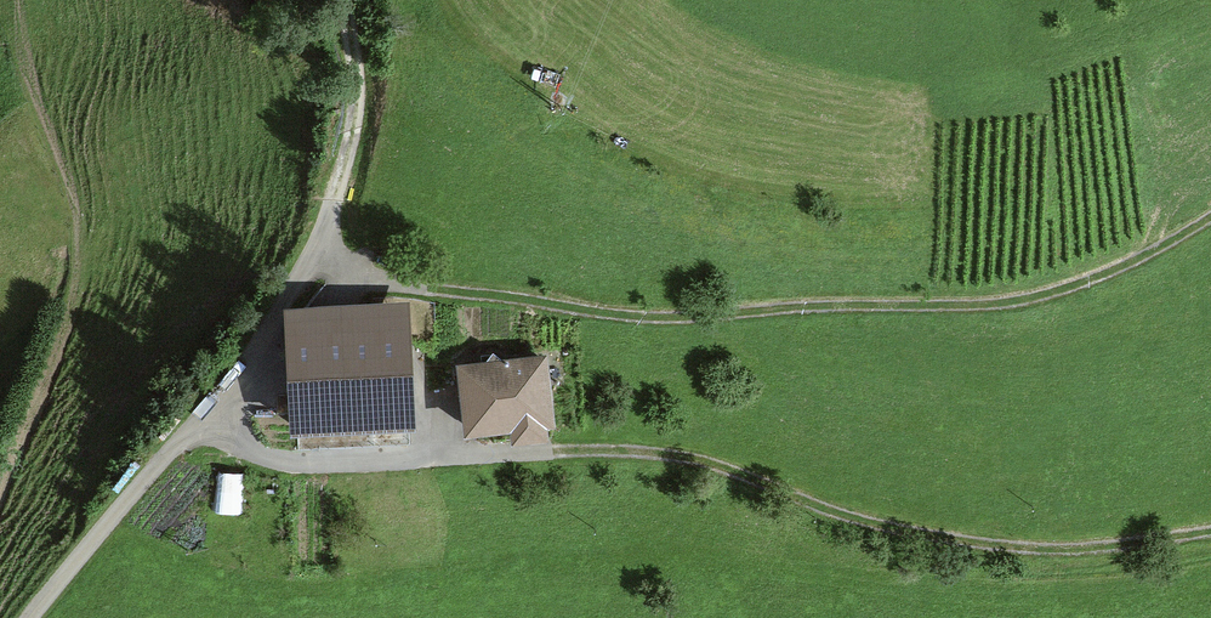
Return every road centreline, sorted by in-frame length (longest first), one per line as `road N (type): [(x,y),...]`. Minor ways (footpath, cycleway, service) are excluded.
road 1 (track): [(304,269),(654,317),(997,301),(1088,280),(1210,216)]
road 2 (track): [(552,452),(682,456),(849,517),(1009,546),(1088,547),(1210,531)]
road 3 (track): [(326,222),(354,116),(346,0)]

